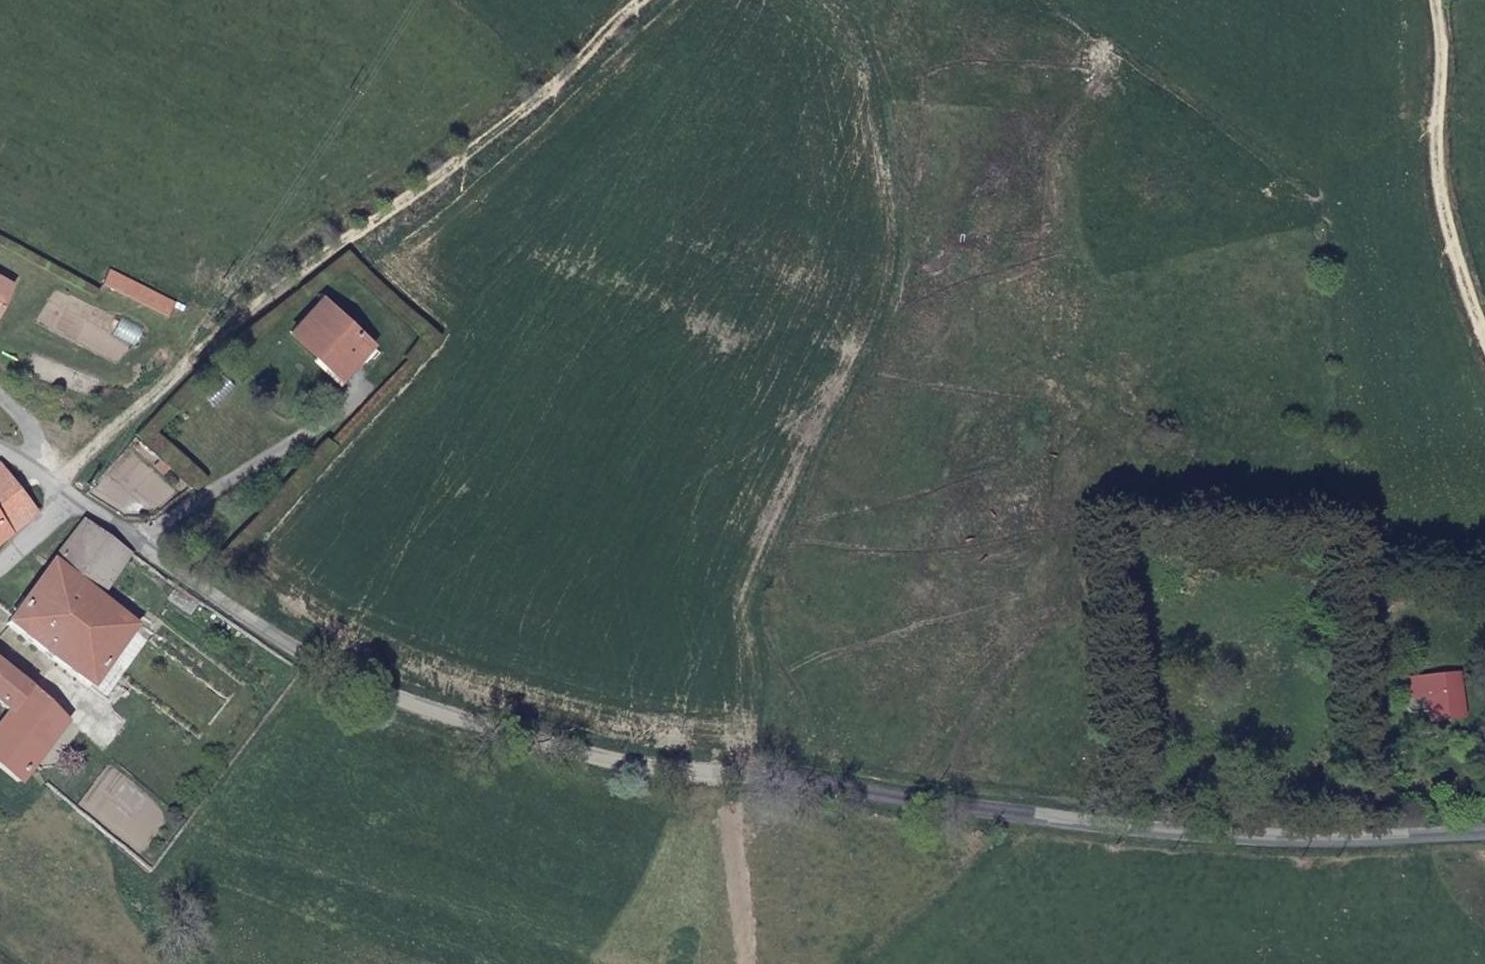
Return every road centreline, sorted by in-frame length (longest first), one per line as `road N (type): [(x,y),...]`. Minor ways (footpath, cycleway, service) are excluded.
road 1 (unclassified): [(1484,831),(1311,843),(1116,828),(671,771),(298,656),(71,490)]
road 2 (track): [(56,477),(644,0)]
road 3 (track): [(1433,0),(1440,88),(1484,356)]

